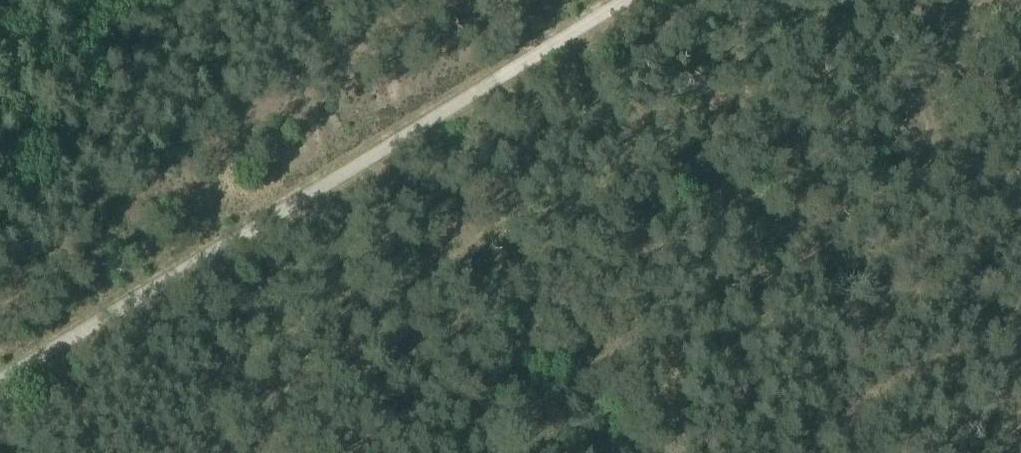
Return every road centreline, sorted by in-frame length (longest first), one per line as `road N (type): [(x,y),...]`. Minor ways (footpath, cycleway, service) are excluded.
road 1 (unclassified): [(0,379),(623,0)]

